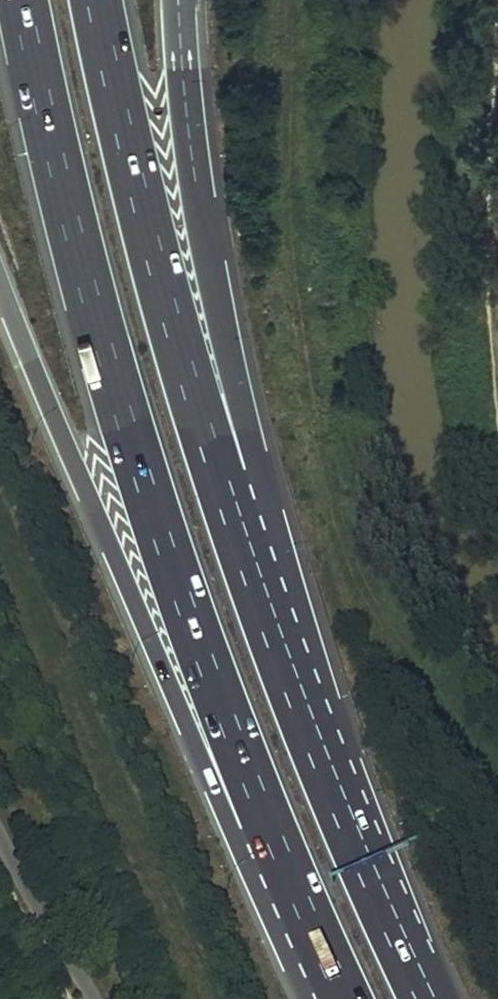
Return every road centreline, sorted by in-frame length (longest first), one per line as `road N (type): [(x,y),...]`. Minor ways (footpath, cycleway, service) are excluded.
road 1 (motorway): [(22,0),(55,162),(126,427),(190,621),(342,998)]
road 2 (motorway): [(0,284),(219,811),(320,998)]
road 3 (motorway): [(265,595),(198,420),(95,0)]
road 4 (motorway): [(265,595),(257,469),(211,275),(179,0)]
road 5 (motorway): [(425,998),(382,910),(265,595)]

